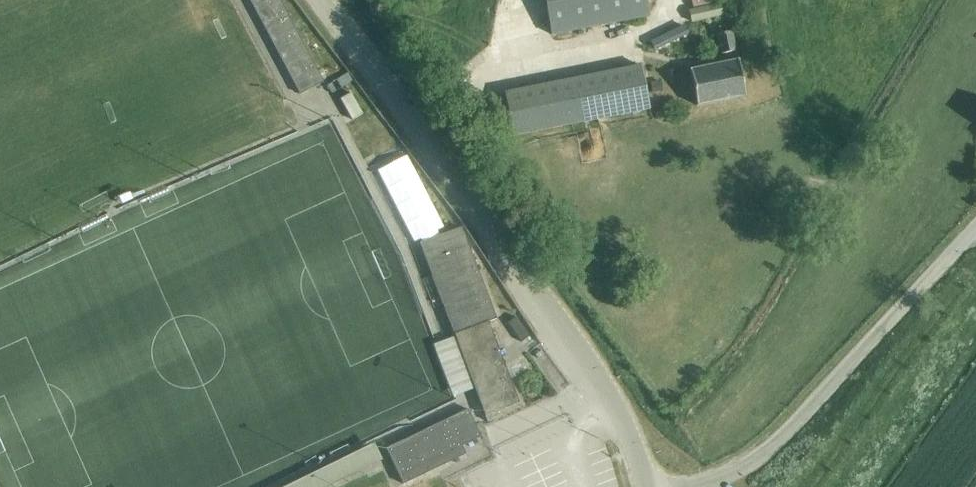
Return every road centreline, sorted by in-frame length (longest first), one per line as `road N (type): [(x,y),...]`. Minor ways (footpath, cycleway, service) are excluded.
road 1 (unclassified): [(653,486),(626,410),(322,0)]
road 2 (unclassified): [(691,486),(723,481),(771,449),(975,232)]

